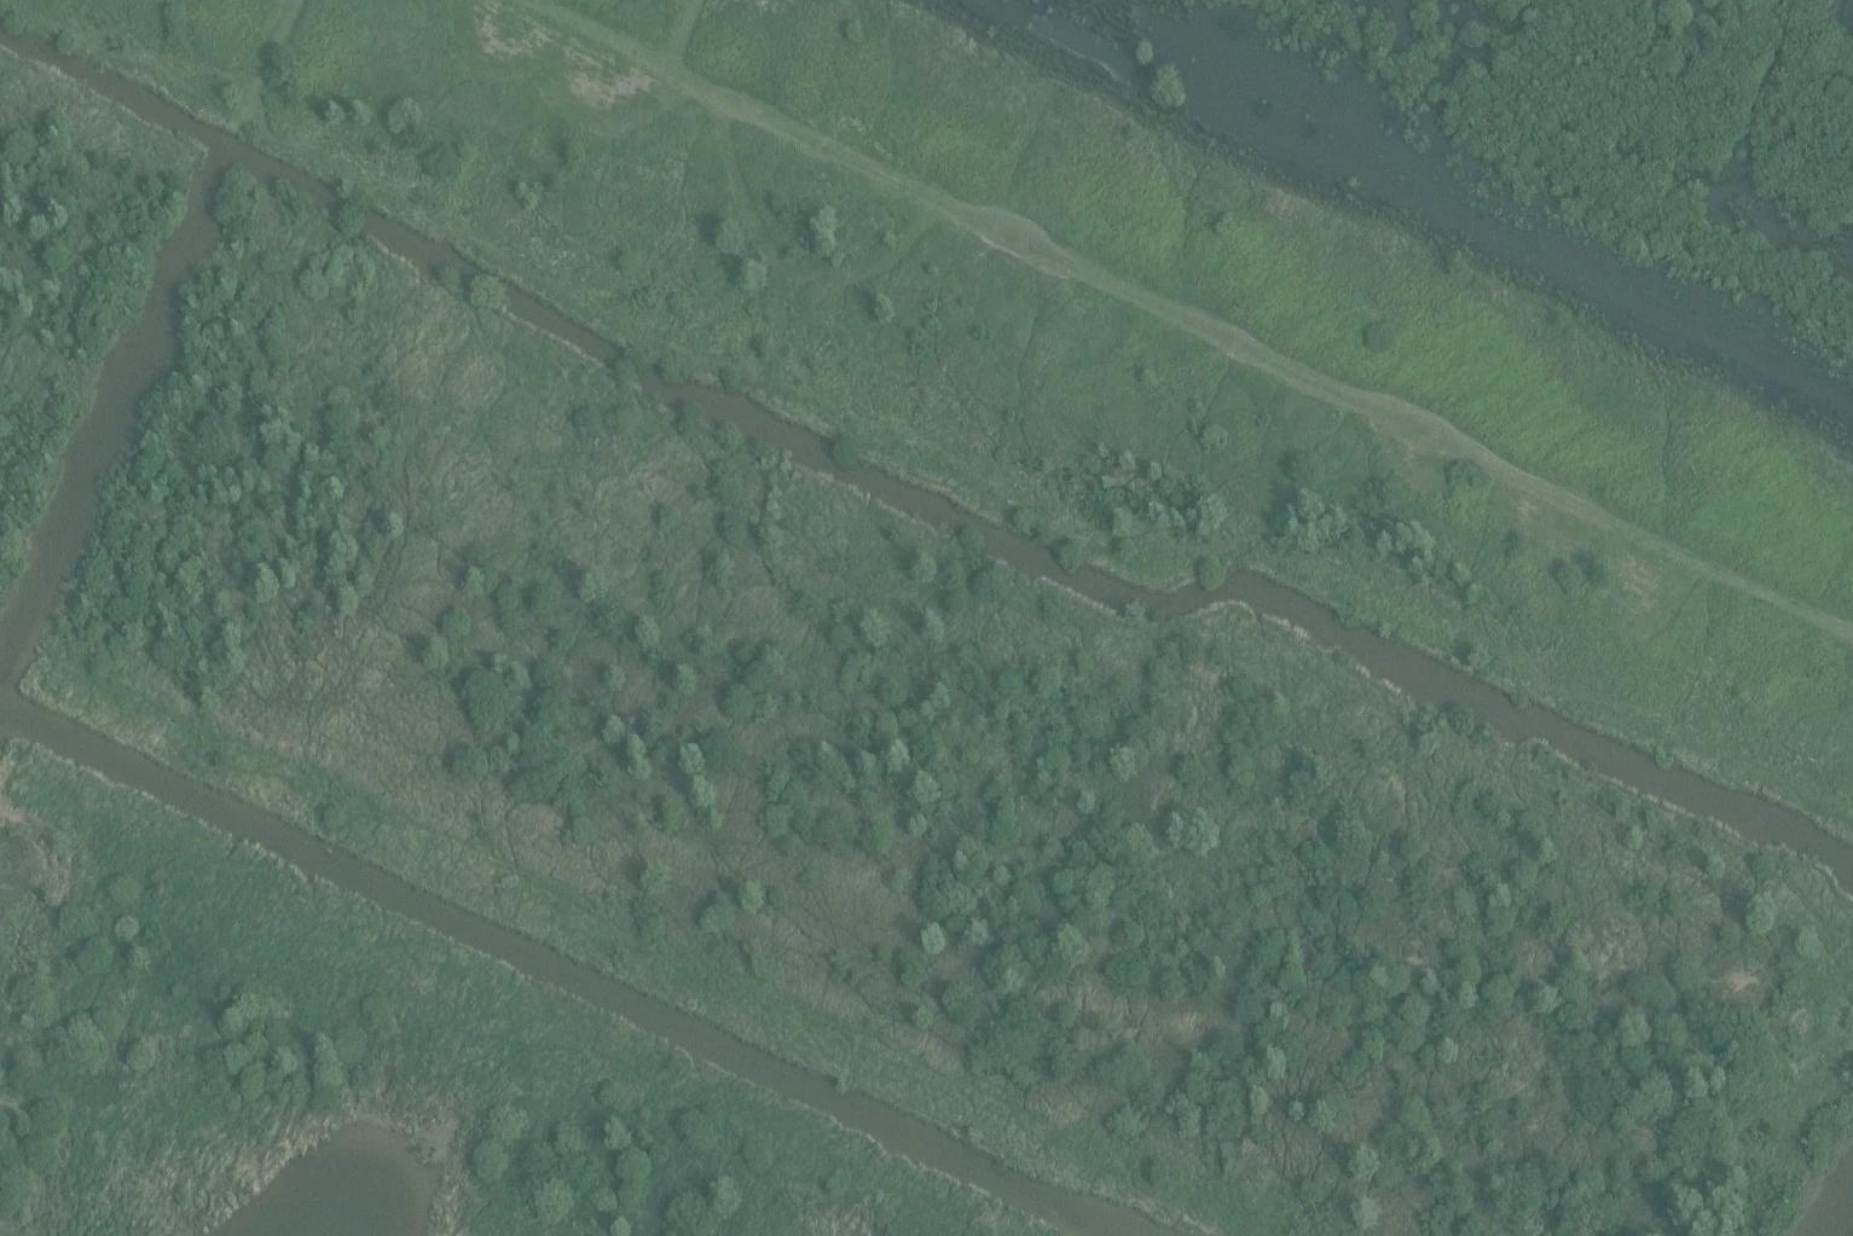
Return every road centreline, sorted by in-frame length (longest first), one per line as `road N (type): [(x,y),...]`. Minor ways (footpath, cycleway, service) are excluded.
road 1 (track): [(533,0),(1852,632)]

